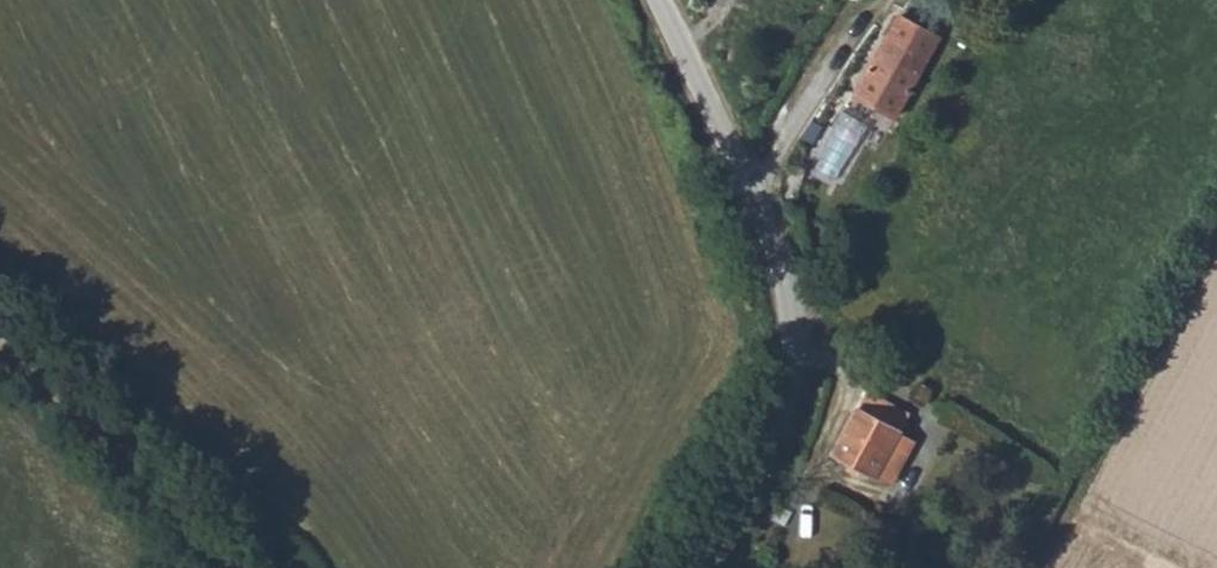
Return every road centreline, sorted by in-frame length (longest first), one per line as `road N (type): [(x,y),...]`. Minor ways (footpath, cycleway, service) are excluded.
road 1 (unclassified): [(720,567),(776,467),(799,389),(795,327),(766,232),(666,0)]
road 2 (residential): [(0,345),(101,448),(199,567)]

